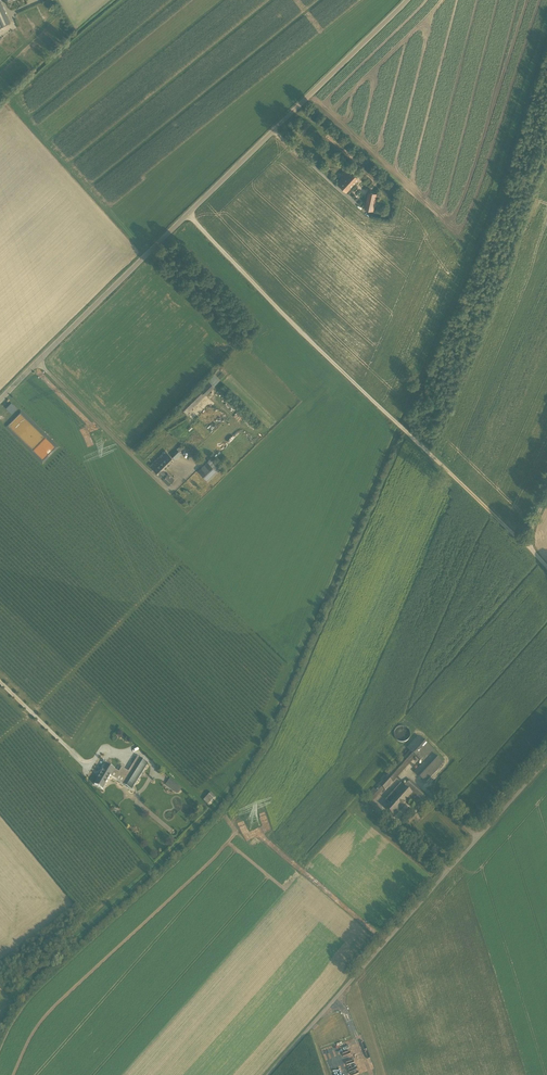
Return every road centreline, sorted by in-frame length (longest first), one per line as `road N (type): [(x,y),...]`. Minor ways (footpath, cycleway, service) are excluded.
road 1 (unclassified): [(0,400),(405,0)]
road 2 (track): [(526,545),(188,214)]
road 3 (unclassified): [(266,1074),(546,762)]

